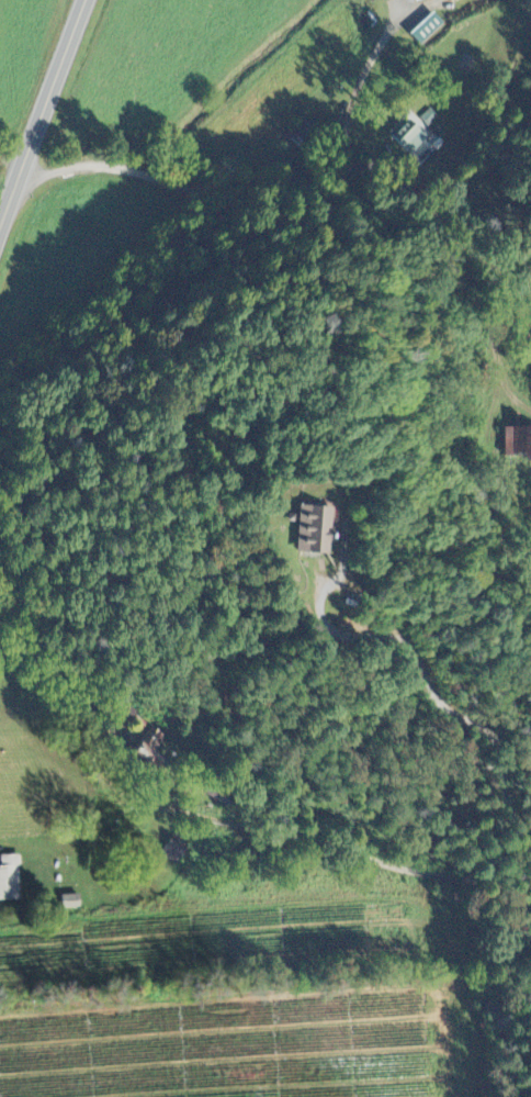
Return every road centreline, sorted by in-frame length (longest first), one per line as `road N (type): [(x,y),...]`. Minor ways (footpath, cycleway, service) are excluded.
road 1 (tertiary): [(0,235),(87,0)]

